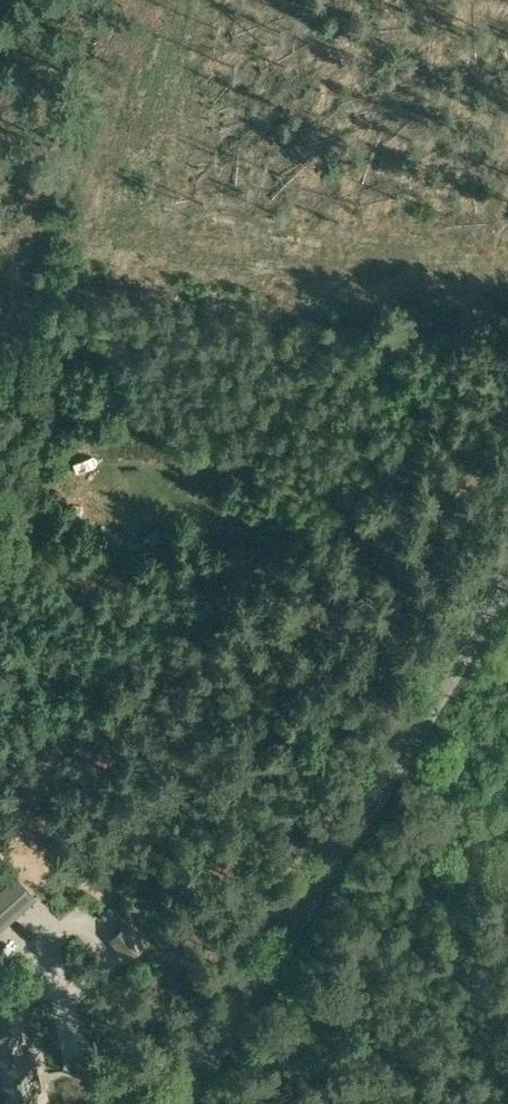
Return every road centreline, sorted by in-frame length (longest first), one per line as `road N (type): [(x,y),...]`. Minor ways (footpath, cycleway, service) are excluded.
road 1 (tertiary): [(185,1103),(507,581)]

